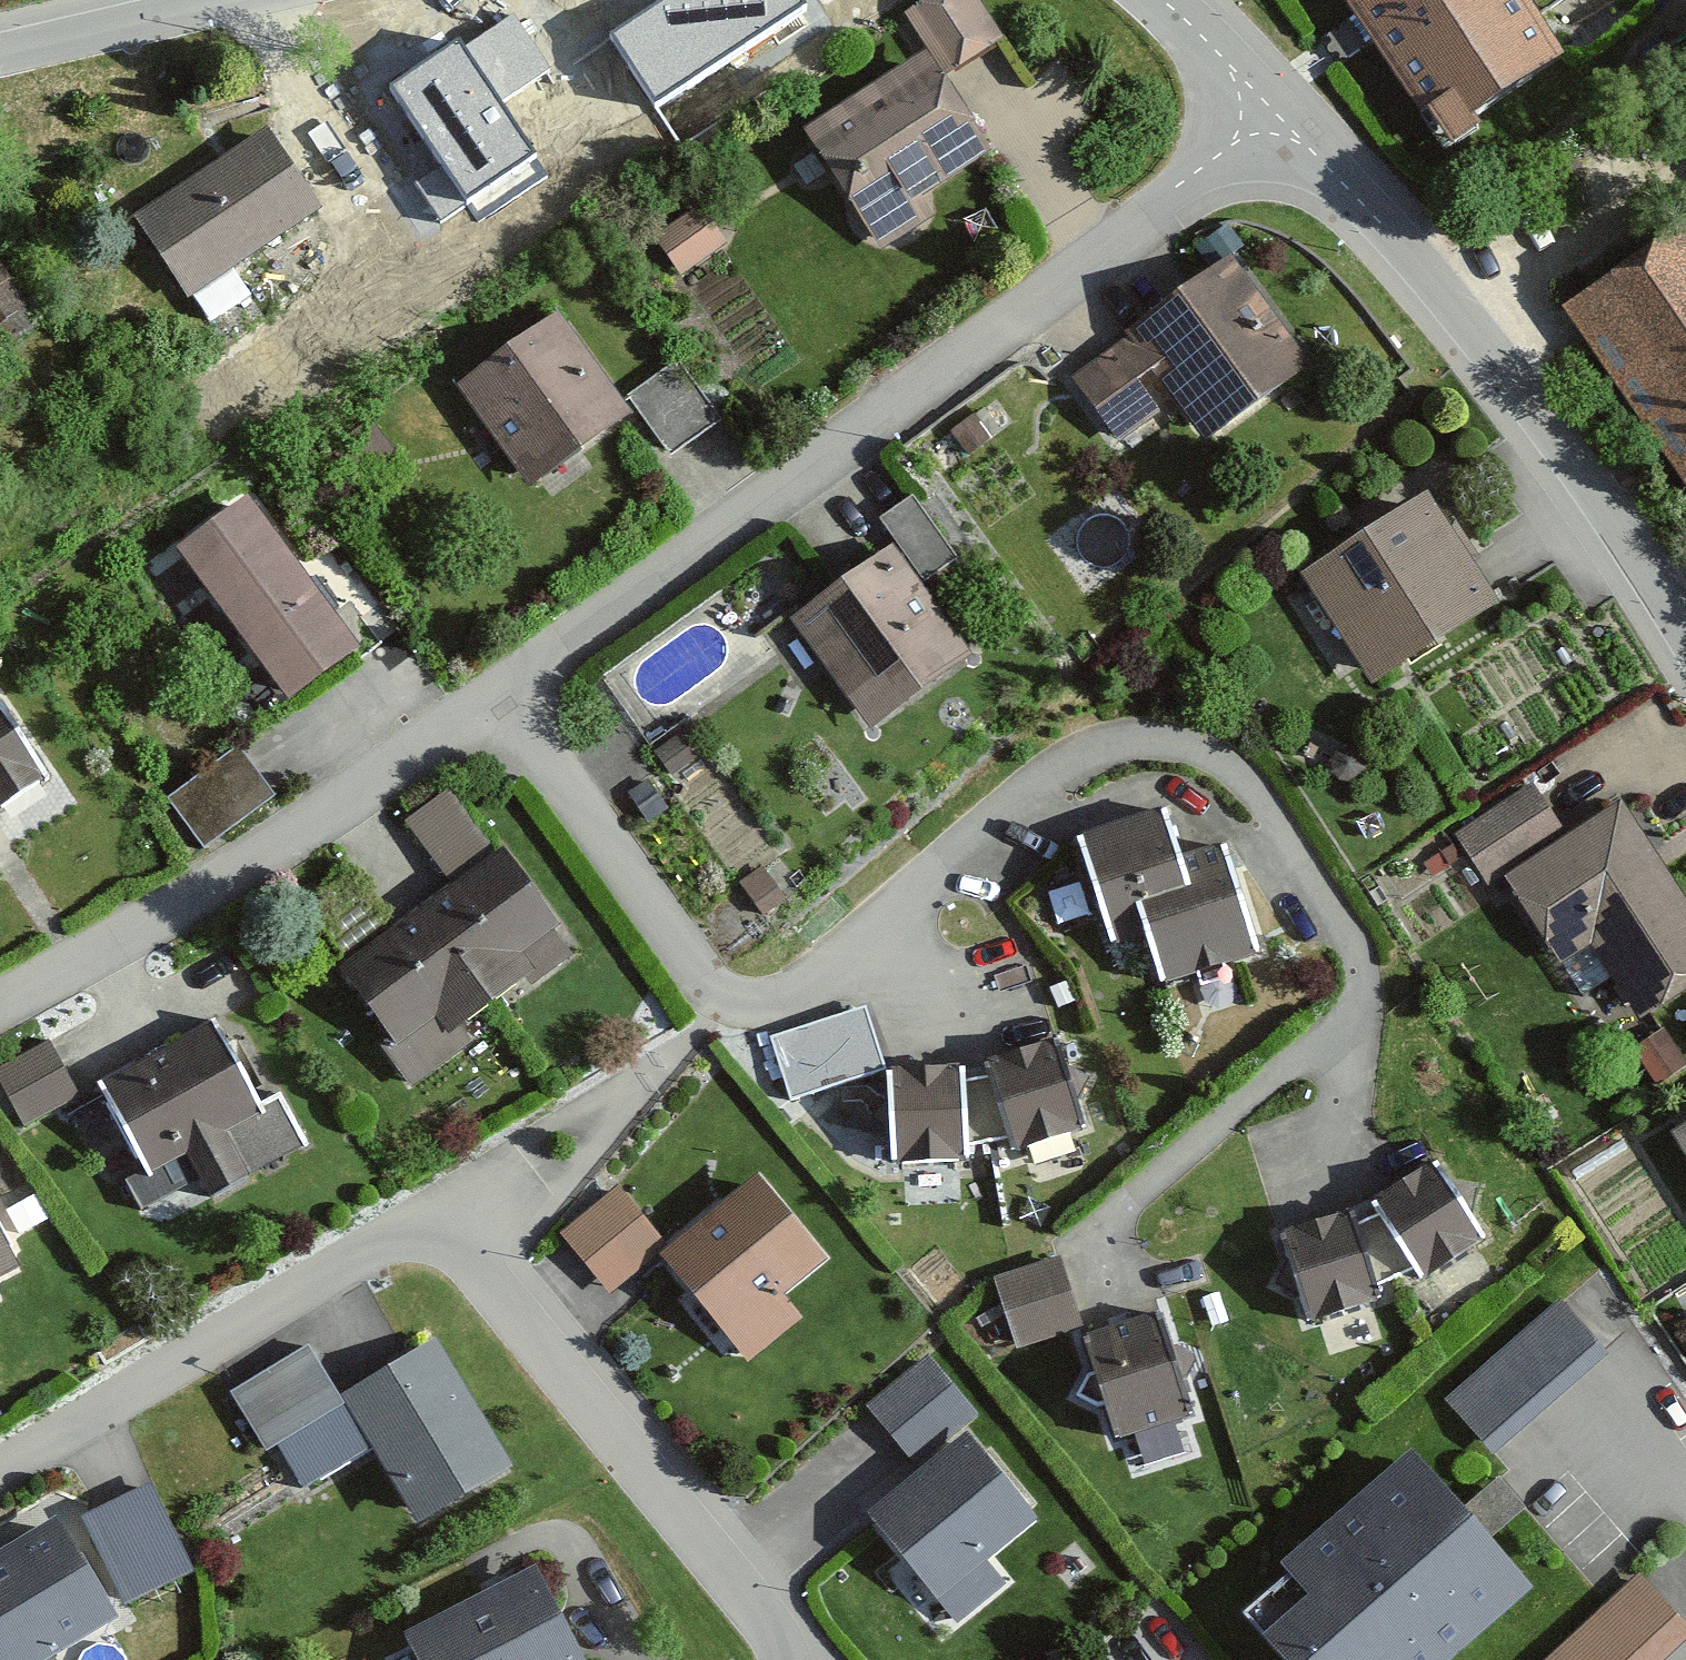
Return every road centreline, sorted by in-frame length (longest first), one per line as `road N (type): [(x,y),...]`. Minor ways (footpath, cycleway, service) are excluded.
road 1 (residential): [(502,691),(711,982),(756,995),(824,963),(1072,767),(1140,749),(1202,762),(1240,794),(1358,962),(1371,1000),(1352,1028),(1087,1230)]
road 2 (residential): [(0,1464),(409,1225),(467,1242),(802,1659)]
road 3 (residential): [(502,691),(1276,110)]
road 4 (residential): [(1685,650),(1566,455),(1276,110)]
road 5 (residential): [(0,996),(502,691)]
road 6 (residential): [(179,0),(0,43)]
road 7 (residential): [(1276,110),(1171,0)]

